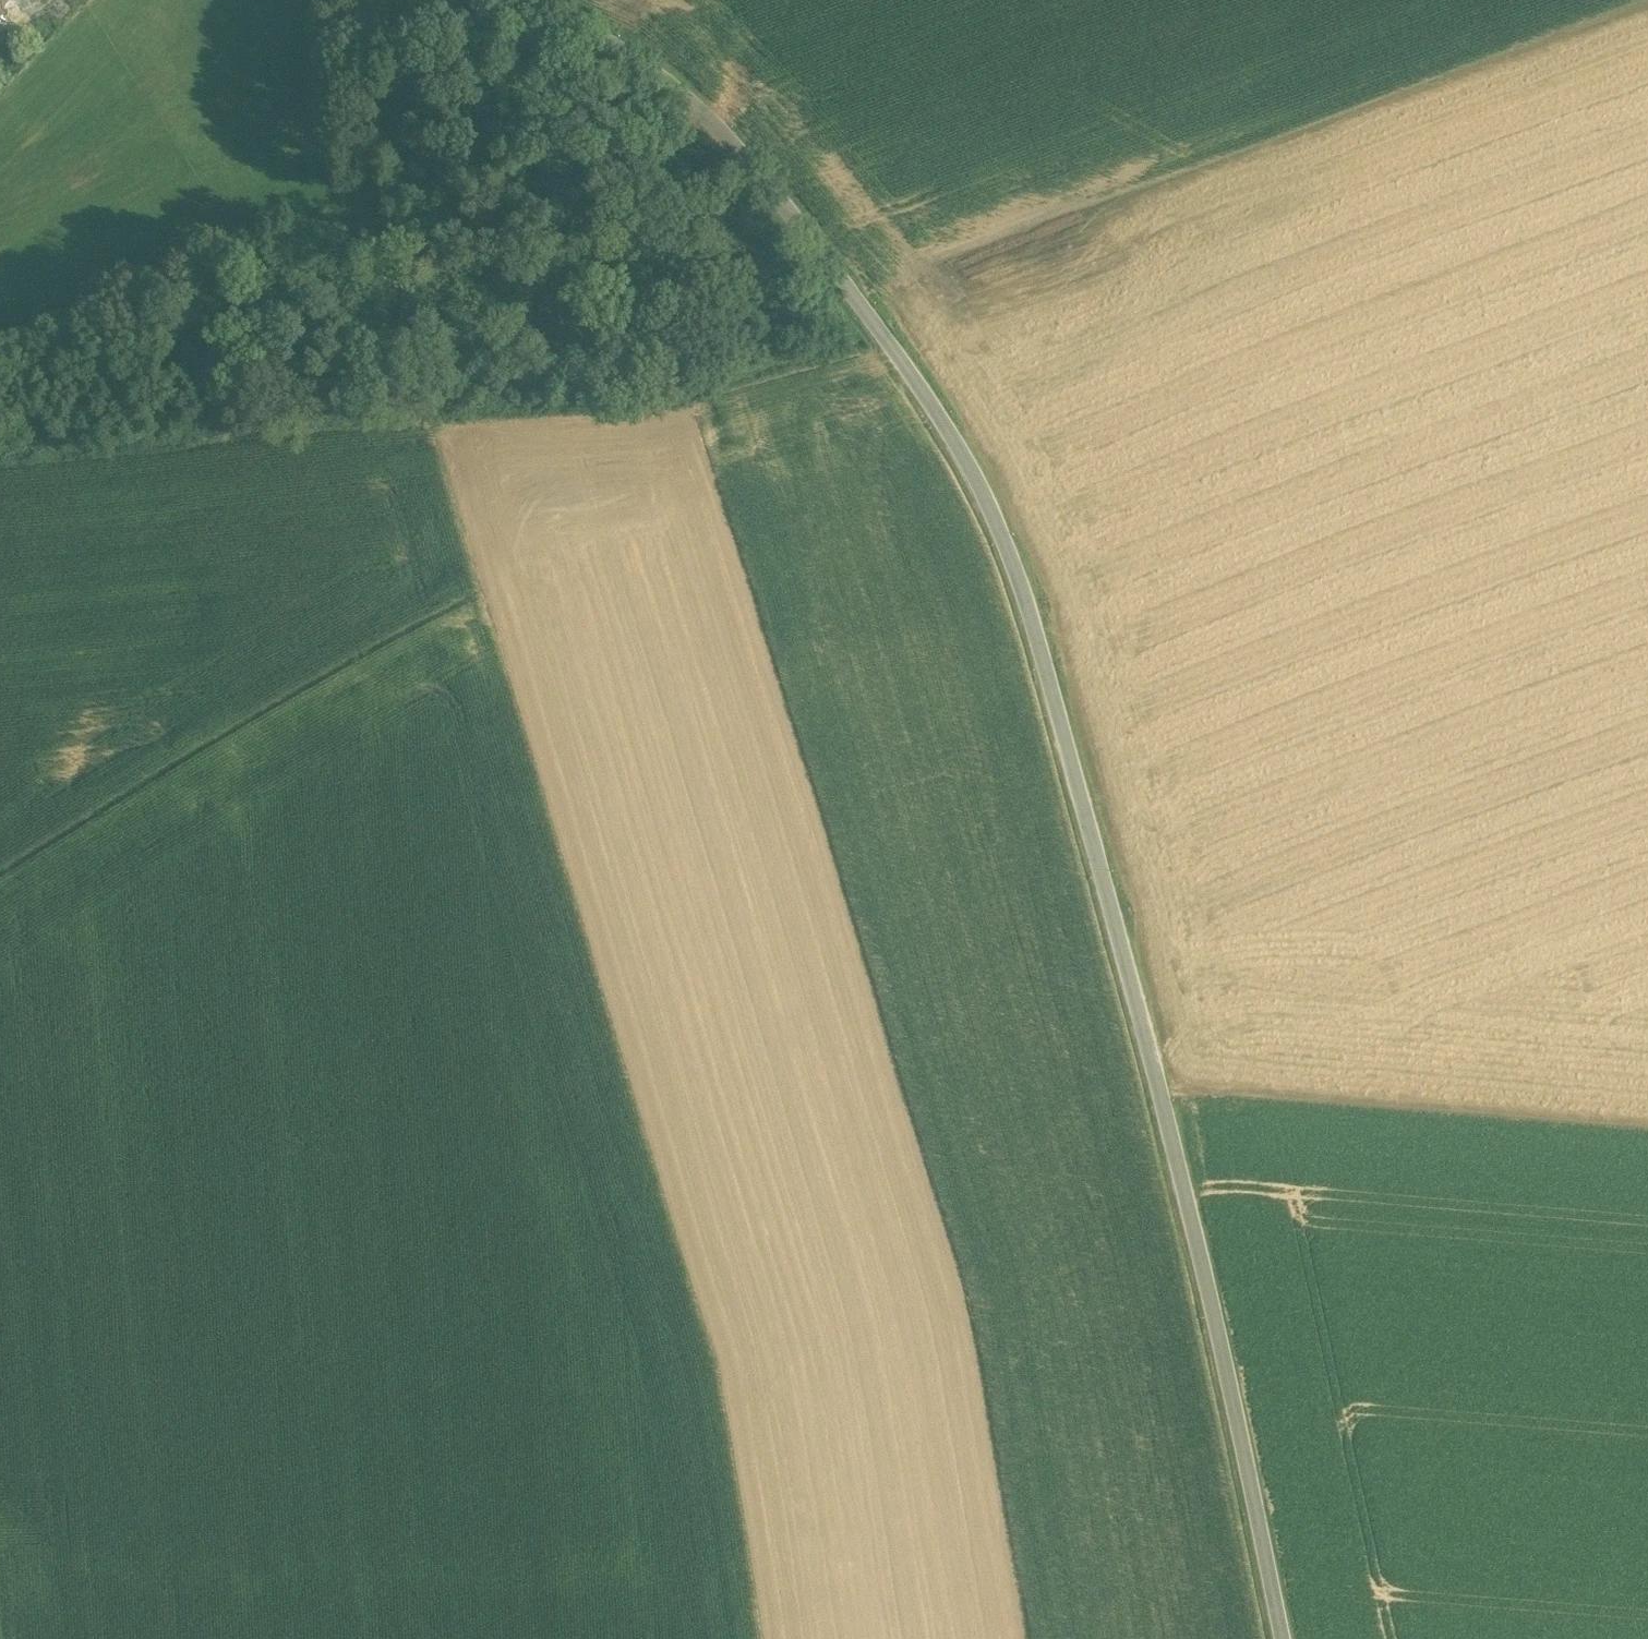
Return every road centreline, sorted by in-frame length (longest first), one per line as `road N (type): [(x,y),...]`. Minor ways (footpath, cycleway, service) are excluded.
road 1 (tertiary): [(1282,1638),(1174,1141),(1033,618),(986,498),(894,335),(699,108),(623,48),(519,0)]

